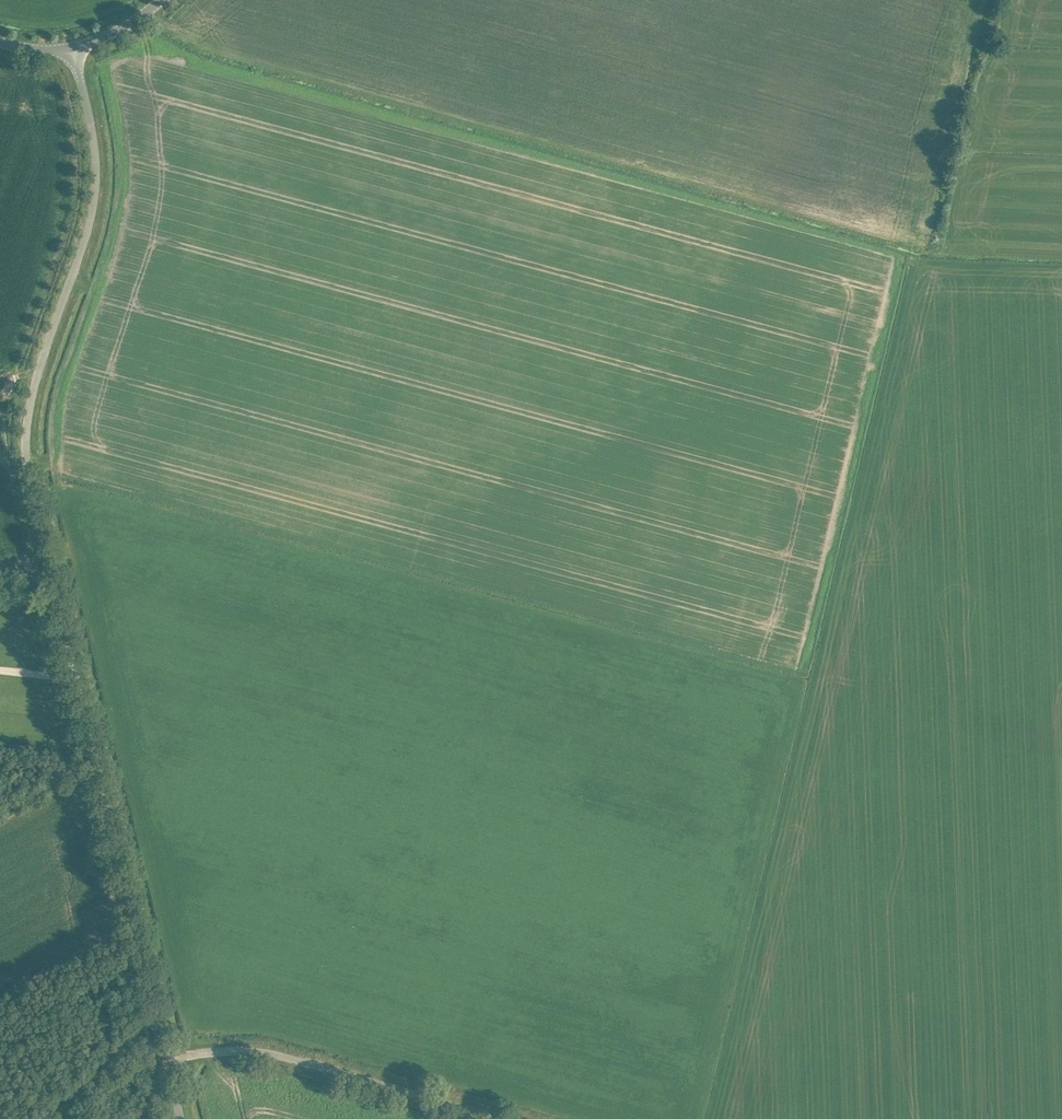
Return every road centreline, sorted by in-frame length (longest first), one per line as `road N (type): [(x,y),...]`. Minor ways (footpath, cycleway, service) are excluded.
road 1 (unclassified): [(166,1058),(28,474),(33,391),(96,185),(73,46)]
road 2 (unclassified): [(507,1118),(258,1051),(166,1058)]

